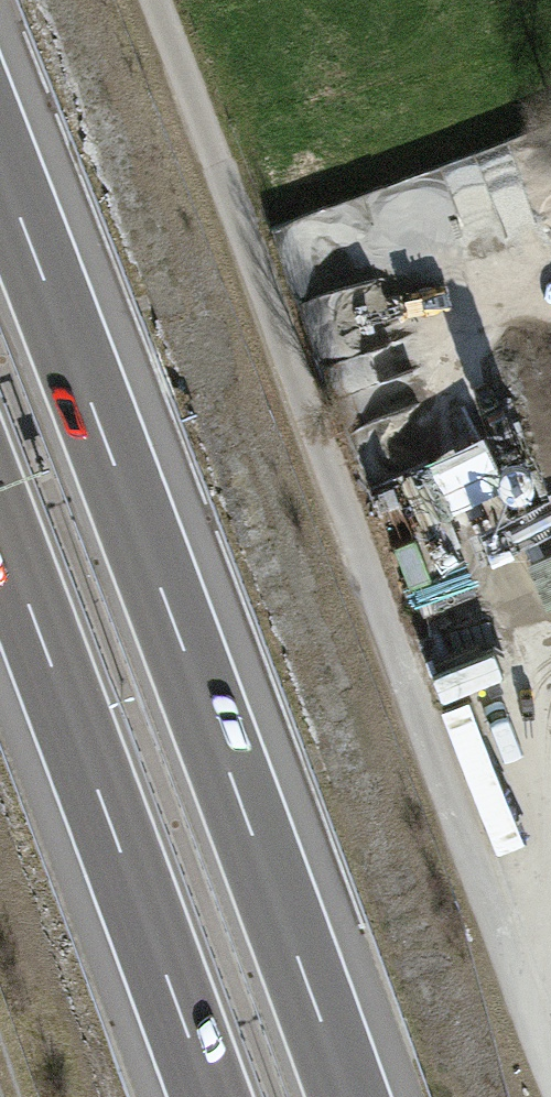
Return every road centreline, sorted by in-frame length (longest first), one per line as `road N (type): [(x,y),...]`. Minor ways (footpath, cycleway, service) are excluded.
road 1 (motorway): [(349,1096),(0,170)]
road 2 (track): [(149,0),(457,815)]
road 3 (motorway): [(0,532),(209,1096)]

